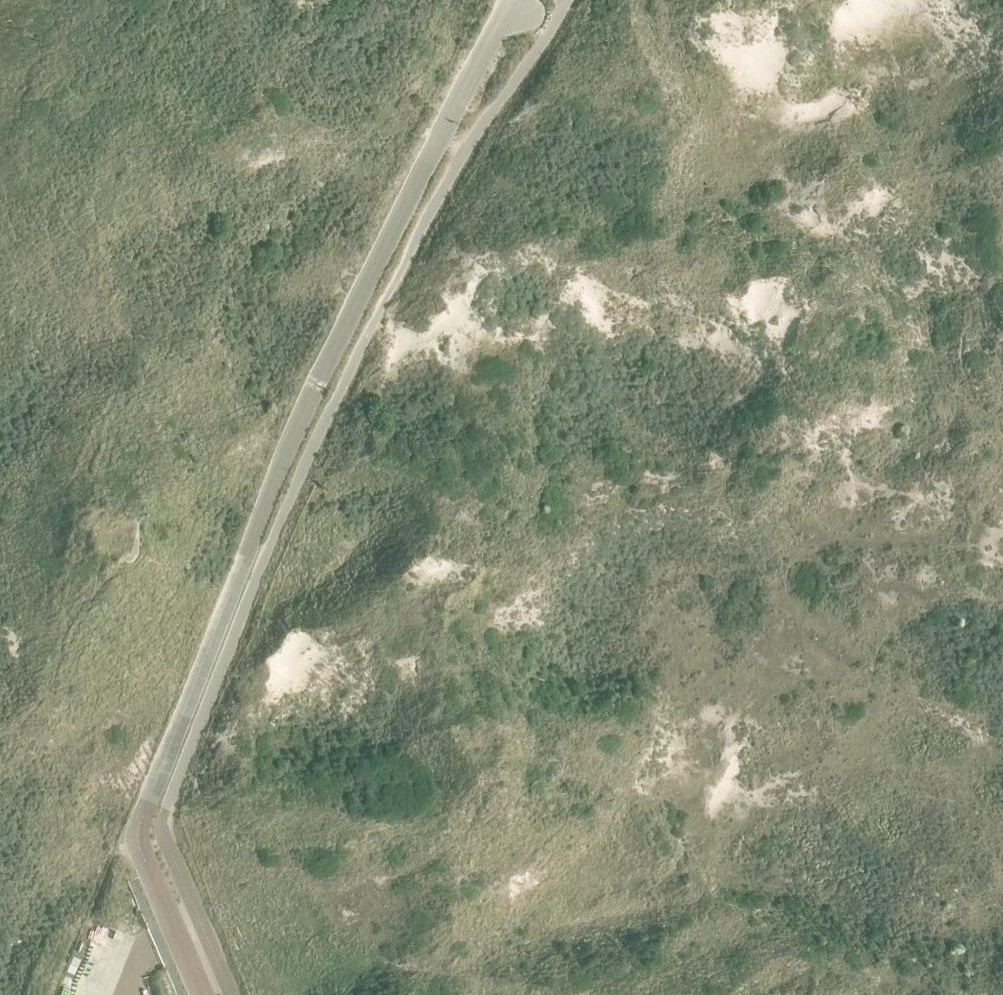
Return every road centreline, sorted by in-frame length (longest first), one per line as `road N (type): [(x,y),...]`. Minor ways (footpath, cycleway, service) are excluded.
road 1 (unclassified): [(201,994),(137,847),(137,825),(315,385),(510,13)]

